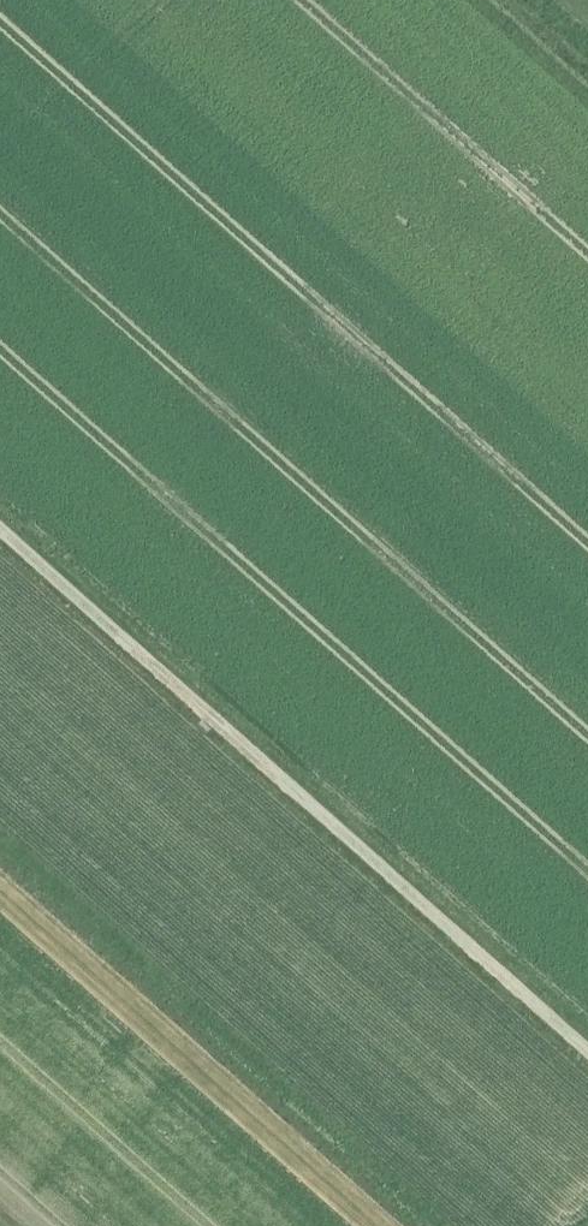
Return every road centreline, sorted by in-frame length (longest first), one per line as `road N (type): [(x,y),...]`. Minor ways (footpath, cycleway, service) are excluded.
road 1 (track): [(587,1052),(0,529)]

